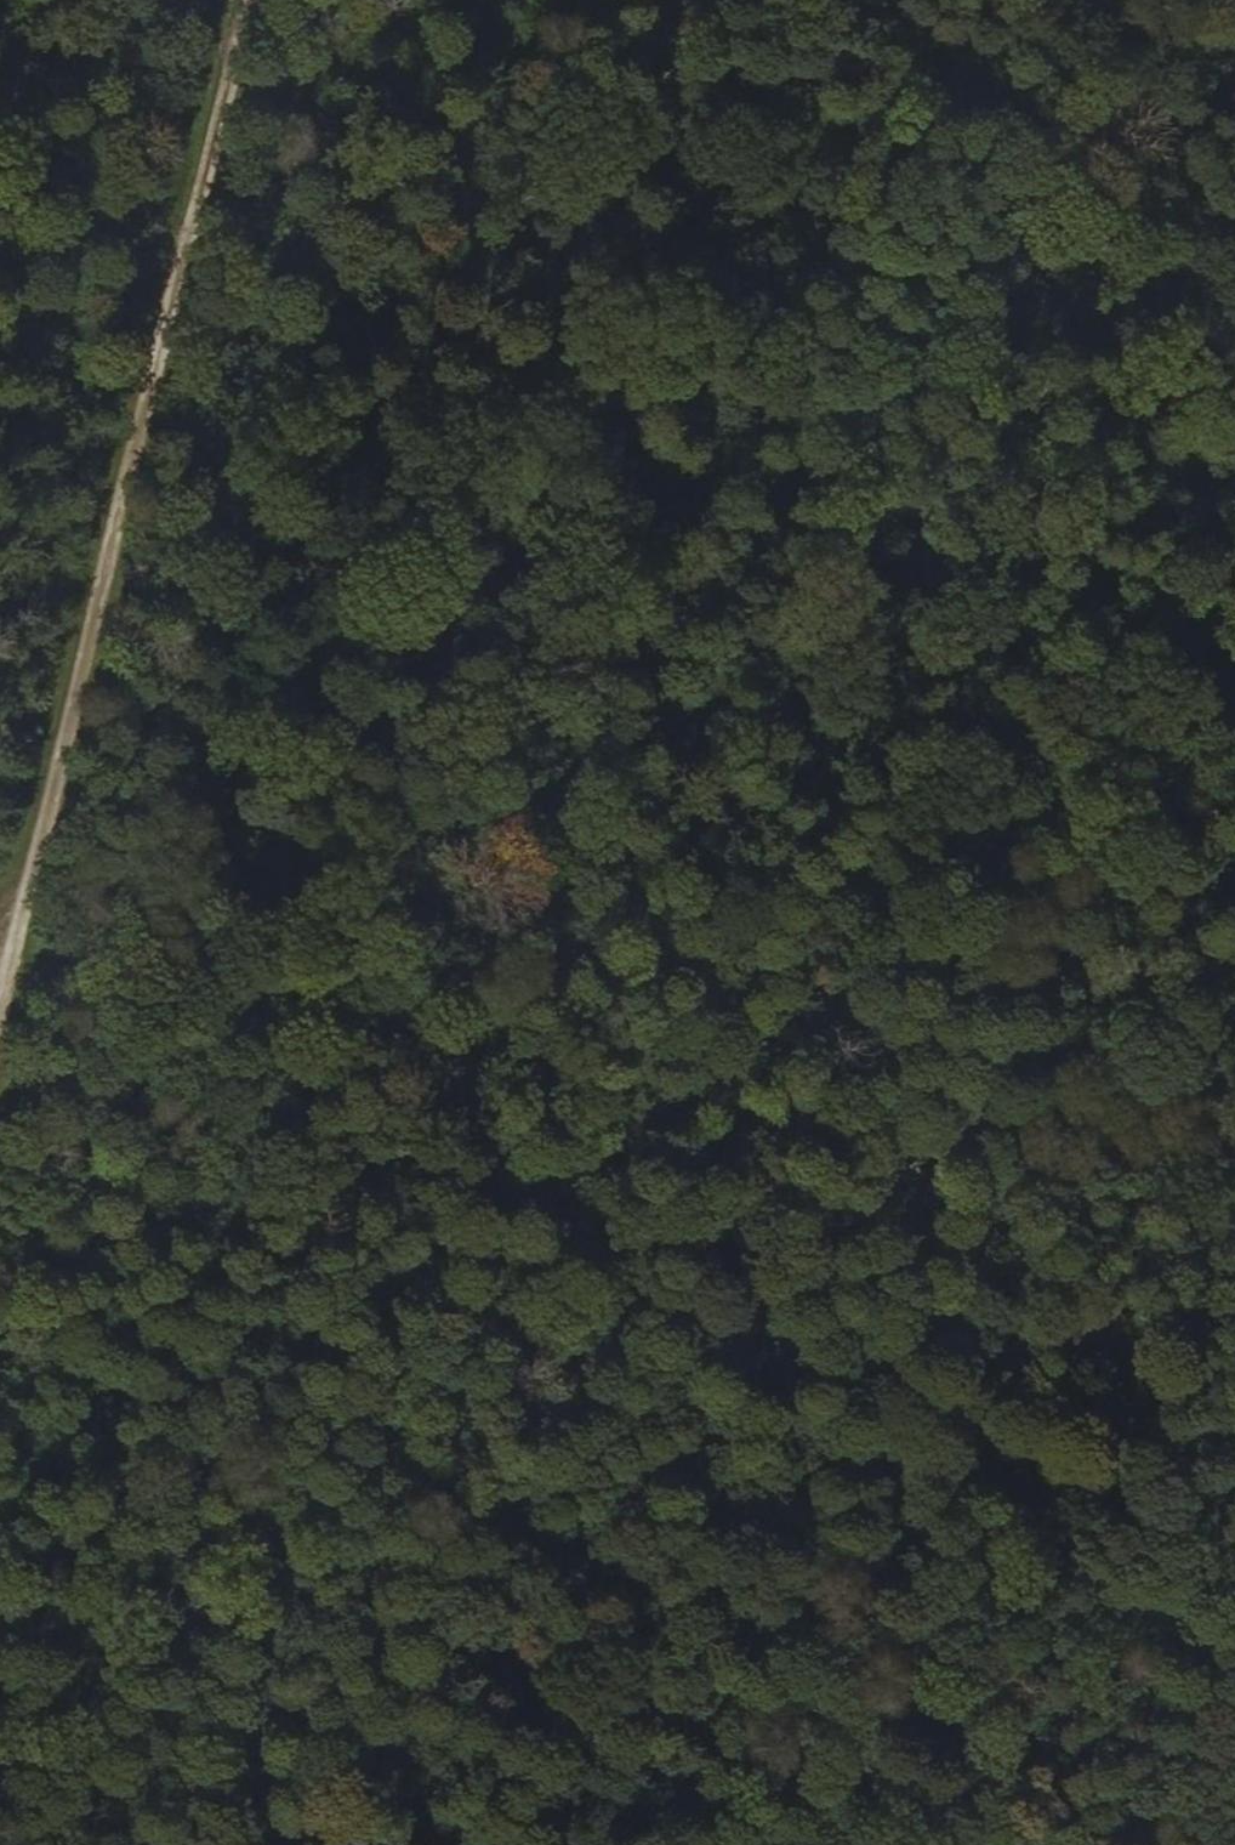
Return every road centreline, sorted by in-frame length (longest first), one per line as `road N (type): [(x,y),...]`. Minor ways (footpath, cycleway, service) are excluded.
road 1 (track): [(239,0),(0,981)]

